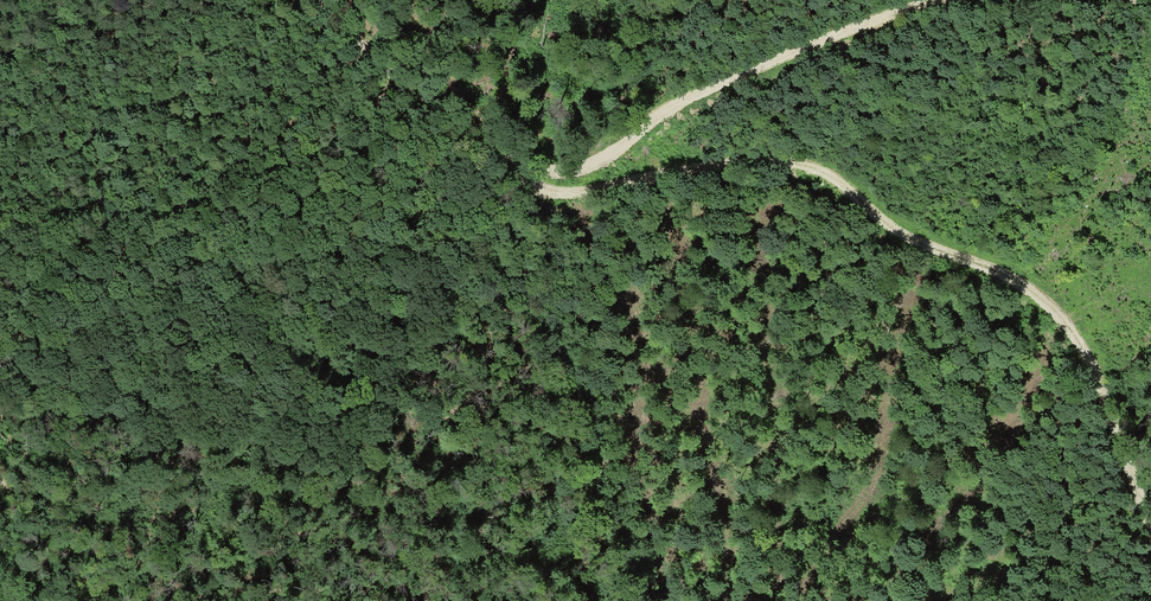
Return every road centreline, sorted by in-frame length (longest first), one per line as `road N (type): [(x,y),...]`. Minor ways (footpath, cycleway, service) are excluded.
road 1 (track): [(520,163),(531,188),(553,195),(710,166),(798,163),(832,176),(910,238),(1018,281),(1090,364),(1150,525)]
road 2 (track): [(520,163),(574,172),(672,106),(941,0)]
road 3 (track): [(322,0),(373,55),(520,163)]

